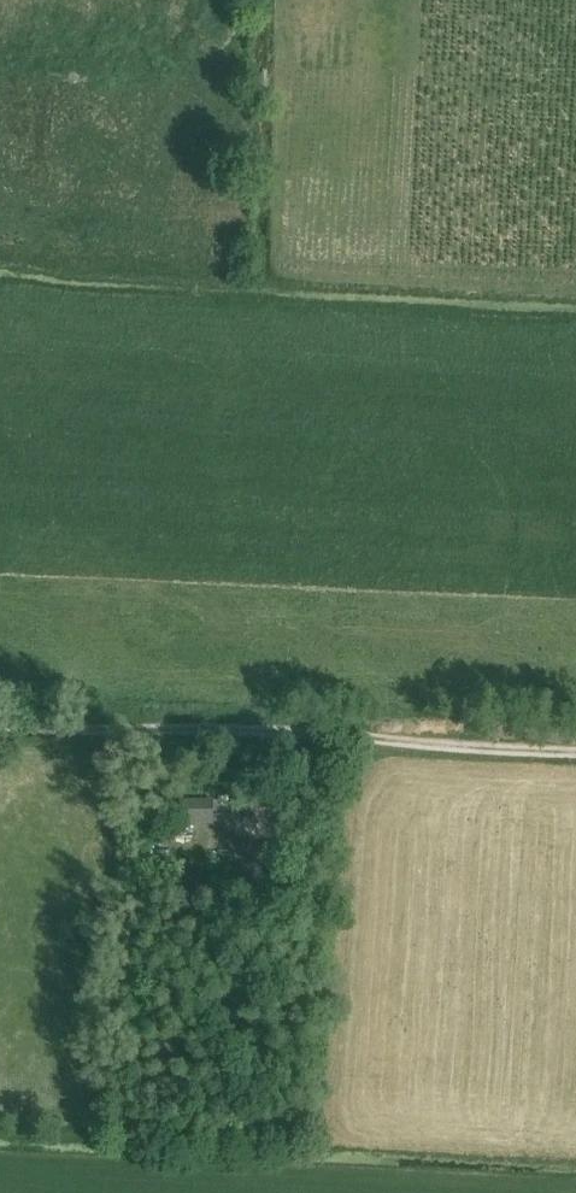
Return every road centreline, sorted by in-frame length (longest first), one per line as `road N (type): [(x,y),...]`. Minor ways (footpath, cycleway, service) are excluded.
road 1 (track): [(0,722),(575,749)]

